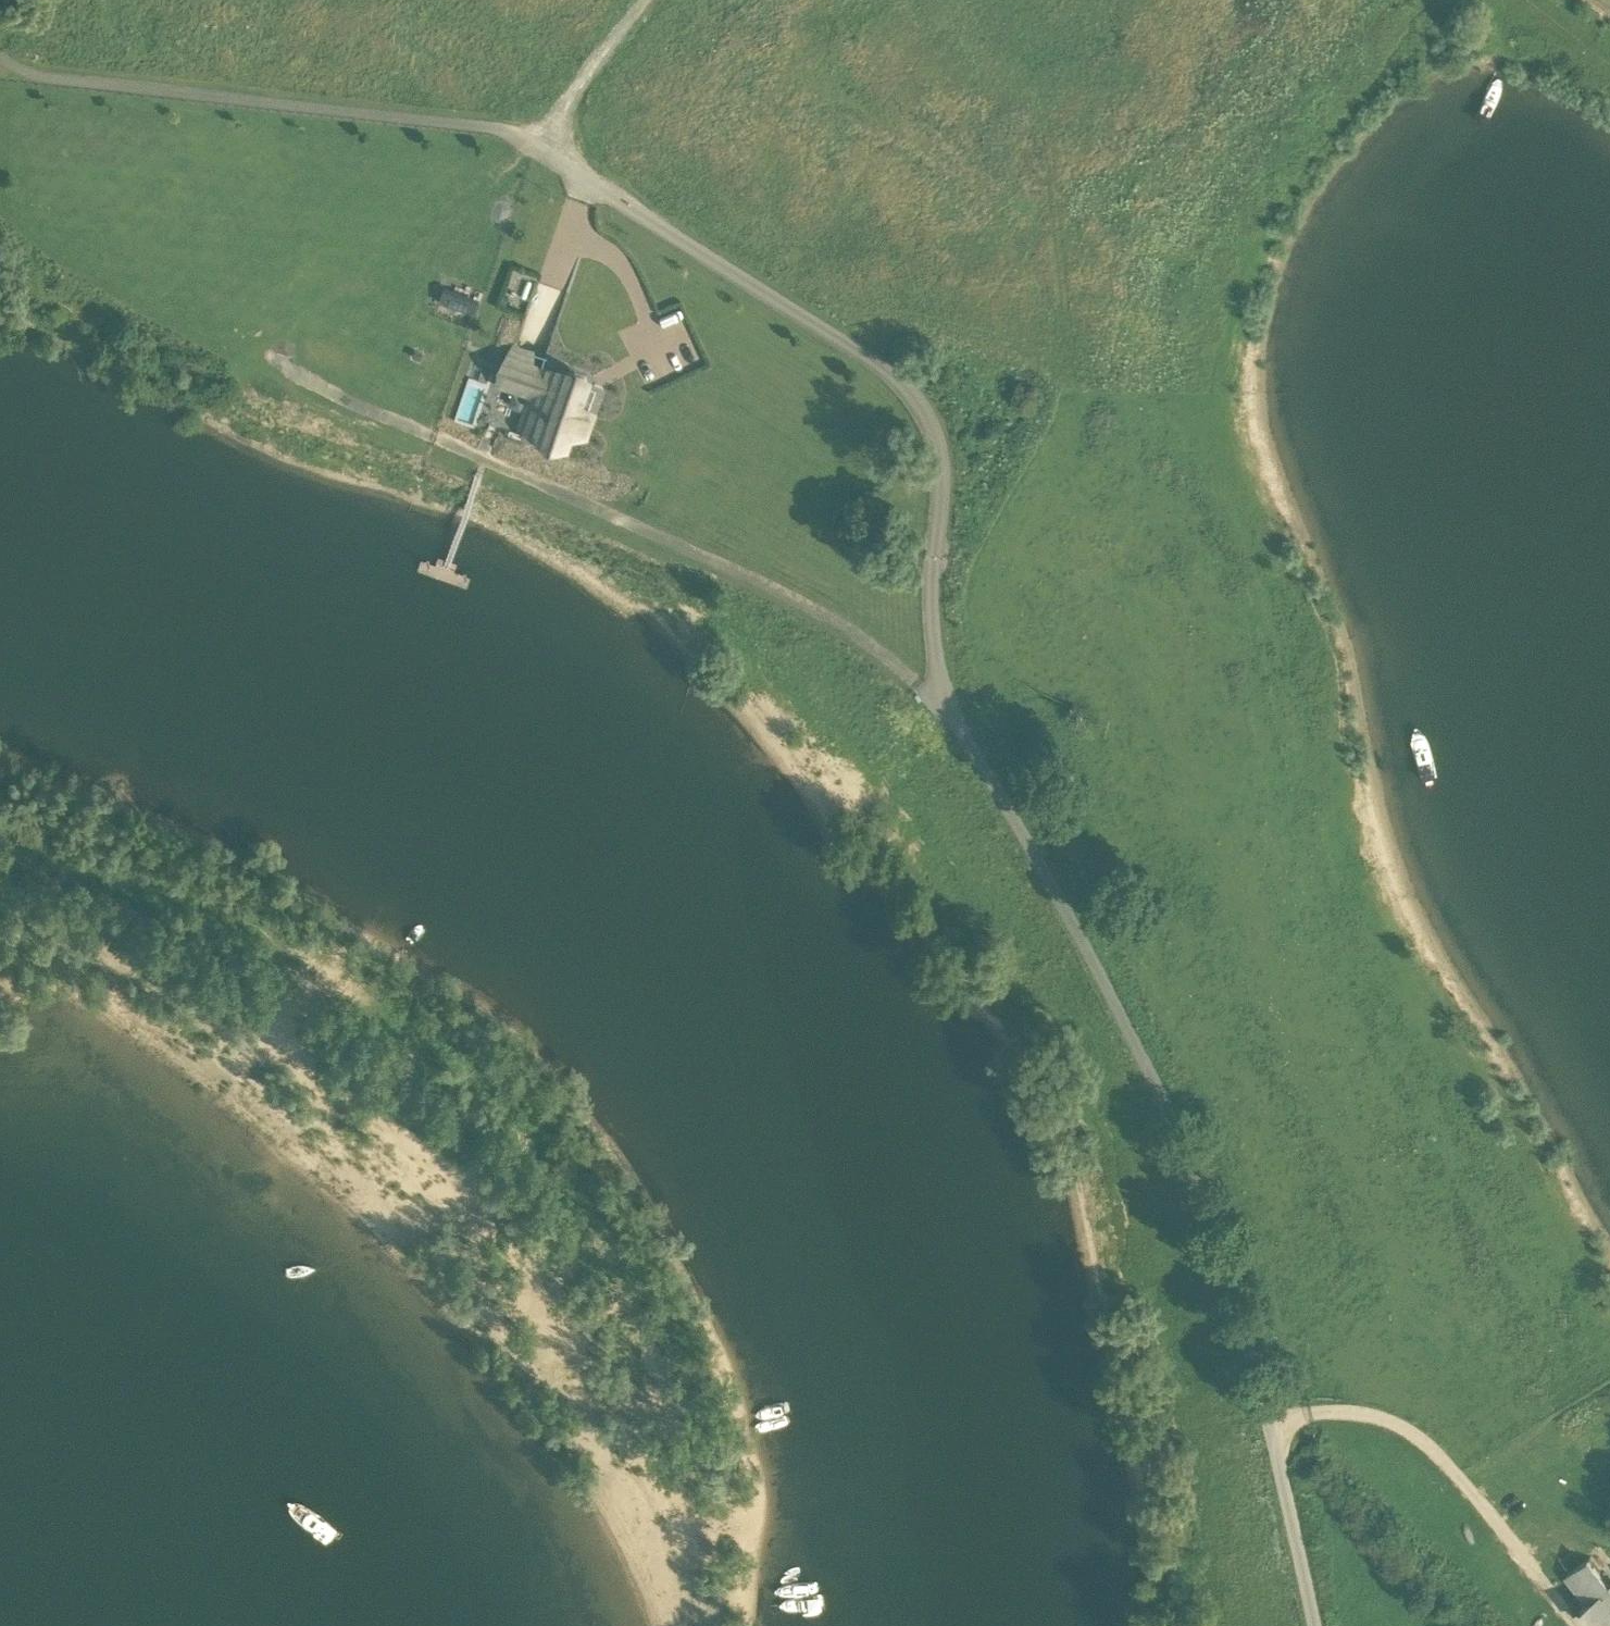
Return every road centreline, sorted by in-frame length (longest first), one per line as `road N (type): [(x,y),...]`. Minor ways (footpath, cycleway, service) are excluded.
road 1 (unclassified): [(1270,1429),(1172,1121),(944,697),(933,575),(945,473),(935,426),(885,369),(537,148)]
road 2 (track): [(960,733),(918,683),(845,628),(362,409),(290,363)]
road 3 (unclassified): [(1270,1429),(1315,1412),(1359,1413),(1433,1447),(1581,1625)]
road 4 (track): [(580,177),(567,237),(620,264),(666,360)]
road 5 (unclassified): [(1315,1625),(1270,1429)]
road 6 (track): [(537,148),(642,0)]

